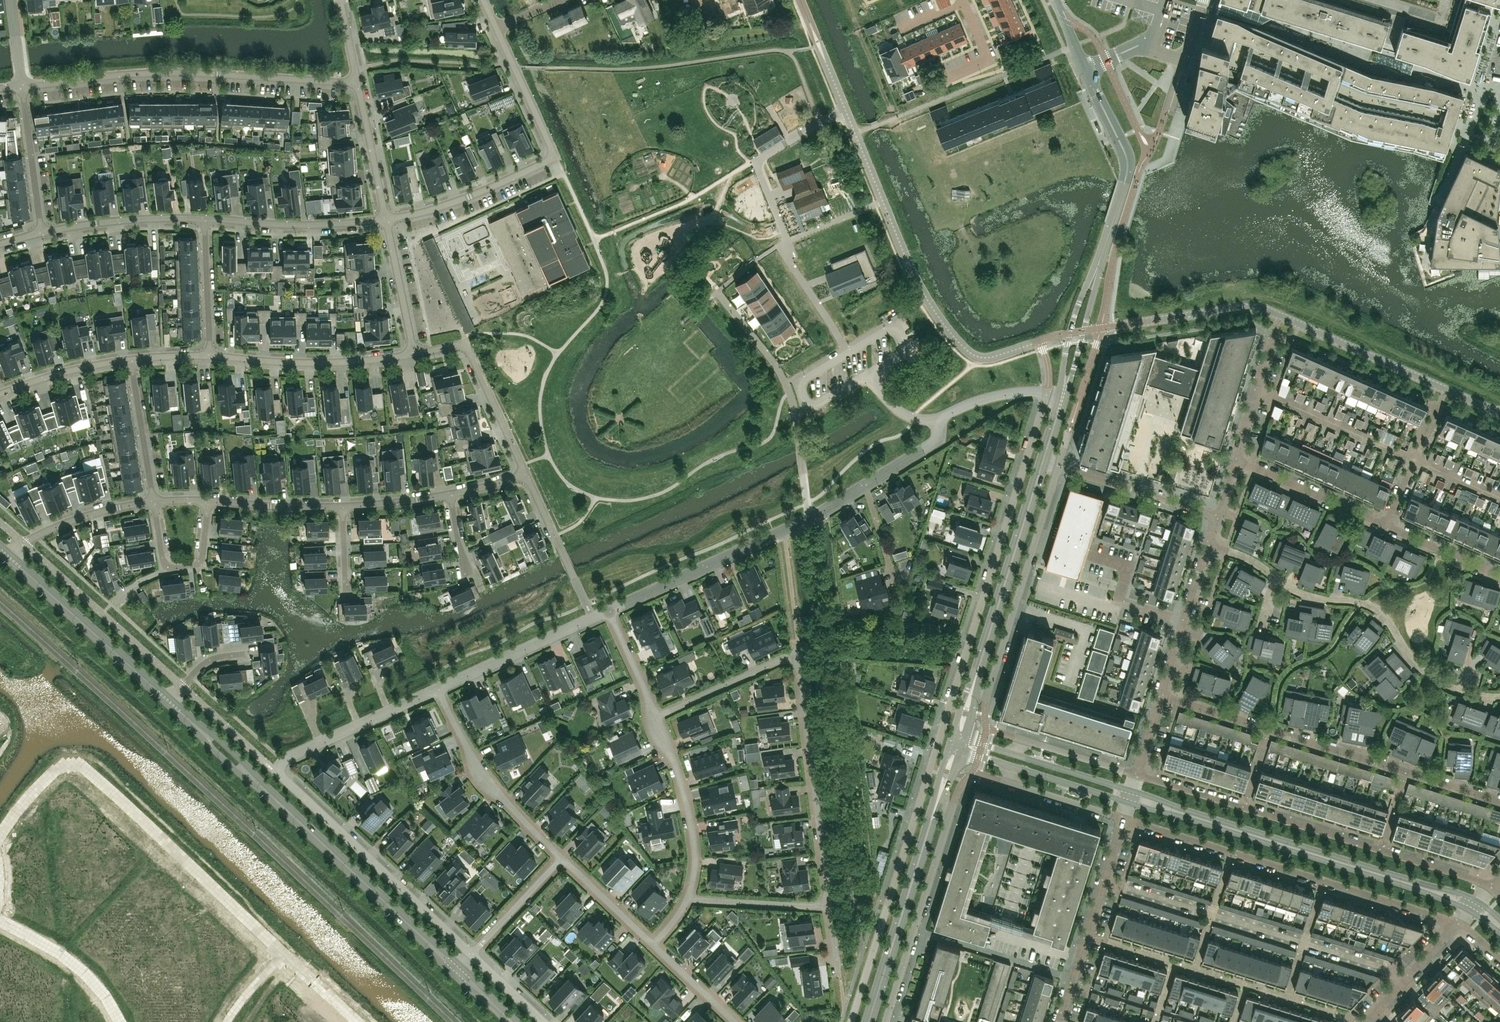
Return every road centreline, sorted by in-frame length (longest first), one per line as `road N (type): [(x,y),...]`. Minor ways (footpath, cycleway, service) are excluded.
road 1 (residential): [(1046,392),(850,1021)]
road 2 (secondary): [(457,970),(170,703)]
road 3 (residential): [(609,609),(815,515),(932,444),(942,420)]
road 4 (residential): [(1136,774),(1490,887)]
road 5 (secondary): [(1473,905),(1130,796)]
road 6 (residential): [(1499,801),(1162,695)]
road 7 (residential): [(386,219),(470,196),(555,157),(484,0)]
road 8 (residential): [(1122,818),(1457,923)]
road 9 (residential): [(1499,695),(1434,678),(1389,621),(1362,602),(1296,592),(1256,563),(1209,545)]
road 10 (residential): [(22,86),(178,72),(358,83)]
road 11 (residential): [(279,774),(472,954)]
road 12 (residential): [(970,692),(987,694),(1059,466)]
road 13 (residential): [(830,907),(797,653)]
road 14 (tertiary): [(1044,462),(970,692)]
road 15 (residential): [(886,1021),(950,813),(939,793)]
road 16 (secondary): [(939,793),(869,1021)]
road 17 (residential): [(867,375),(907,349),(898,323),(798,382),(806,406),(818,404)]
road 18 (secondary): [(170,703),(9,556)]
road 19 (residential): [(1059,1021),(1122,818)]
road 20 (residential): [(561,858),(479,767),(438,688)]
road 21 (residential): [(415,354),(333,362),(210,356)]
road 22 (residential): [(525,474),(468,349),(415,354)]
road 23 (residential): [(687,899),(693,835),(656,716)]
road 24 (residential): [(204,219),(294,225),(386,219)]
road 25 (tertiary): [(1112,225),(1075,314),(1064,397)]
road 26 (tertiary): [(1064,397),(1112,225)]
road 27 (residential): [(1256,389),(1414,460)]
road 28 (residential): [(438,688),(593,618)]
road 29 (residential): [(1385,525),(1233,458)]
road 30 (residential): [(1059,466),(1217,516)]
road 31 (residential): [(41,232),(204,219)]
road 32 (residential): [(593,618),(525,474)]
road 33 (residential): [(1166,109),(1183,59),(1137,45),(1085,70)]
road 34 (residential): [(154,501),(73,520),(9,556)]
road 35 (residential): [(656,716),(797,653)]
road 36 (residential): [(41,232),(22,86)]
road 37 (residential): [(130,359),(154,501)]
road 38 (residential): [(687,899),(830,907)]
road 39 (residential): [(1003,762),(1010,783),(1122,818)]
road 40 (residential): [(358,83),(386,219)]
road 41 (residential): [(386,219),(415,354)]
road 42 (residential): [(204,219),(210,356)]
road 43 (residential): [(130,359),(0,394)]
road 44 (residential): [(342,507),(208,500)]
road 45 (residential): [(1367,1021),(1457,923)]
road 46 (secondary): [(1130,796),(1006,751)]
road 47 (secondary): [(1003,762),(1130,796)]
road 48 (residential): [(561,858),(472,954)]
road 49 (residential): [(653,944),(561,858)]
road 50 (residential): [(1499,576),(1385,525)]

